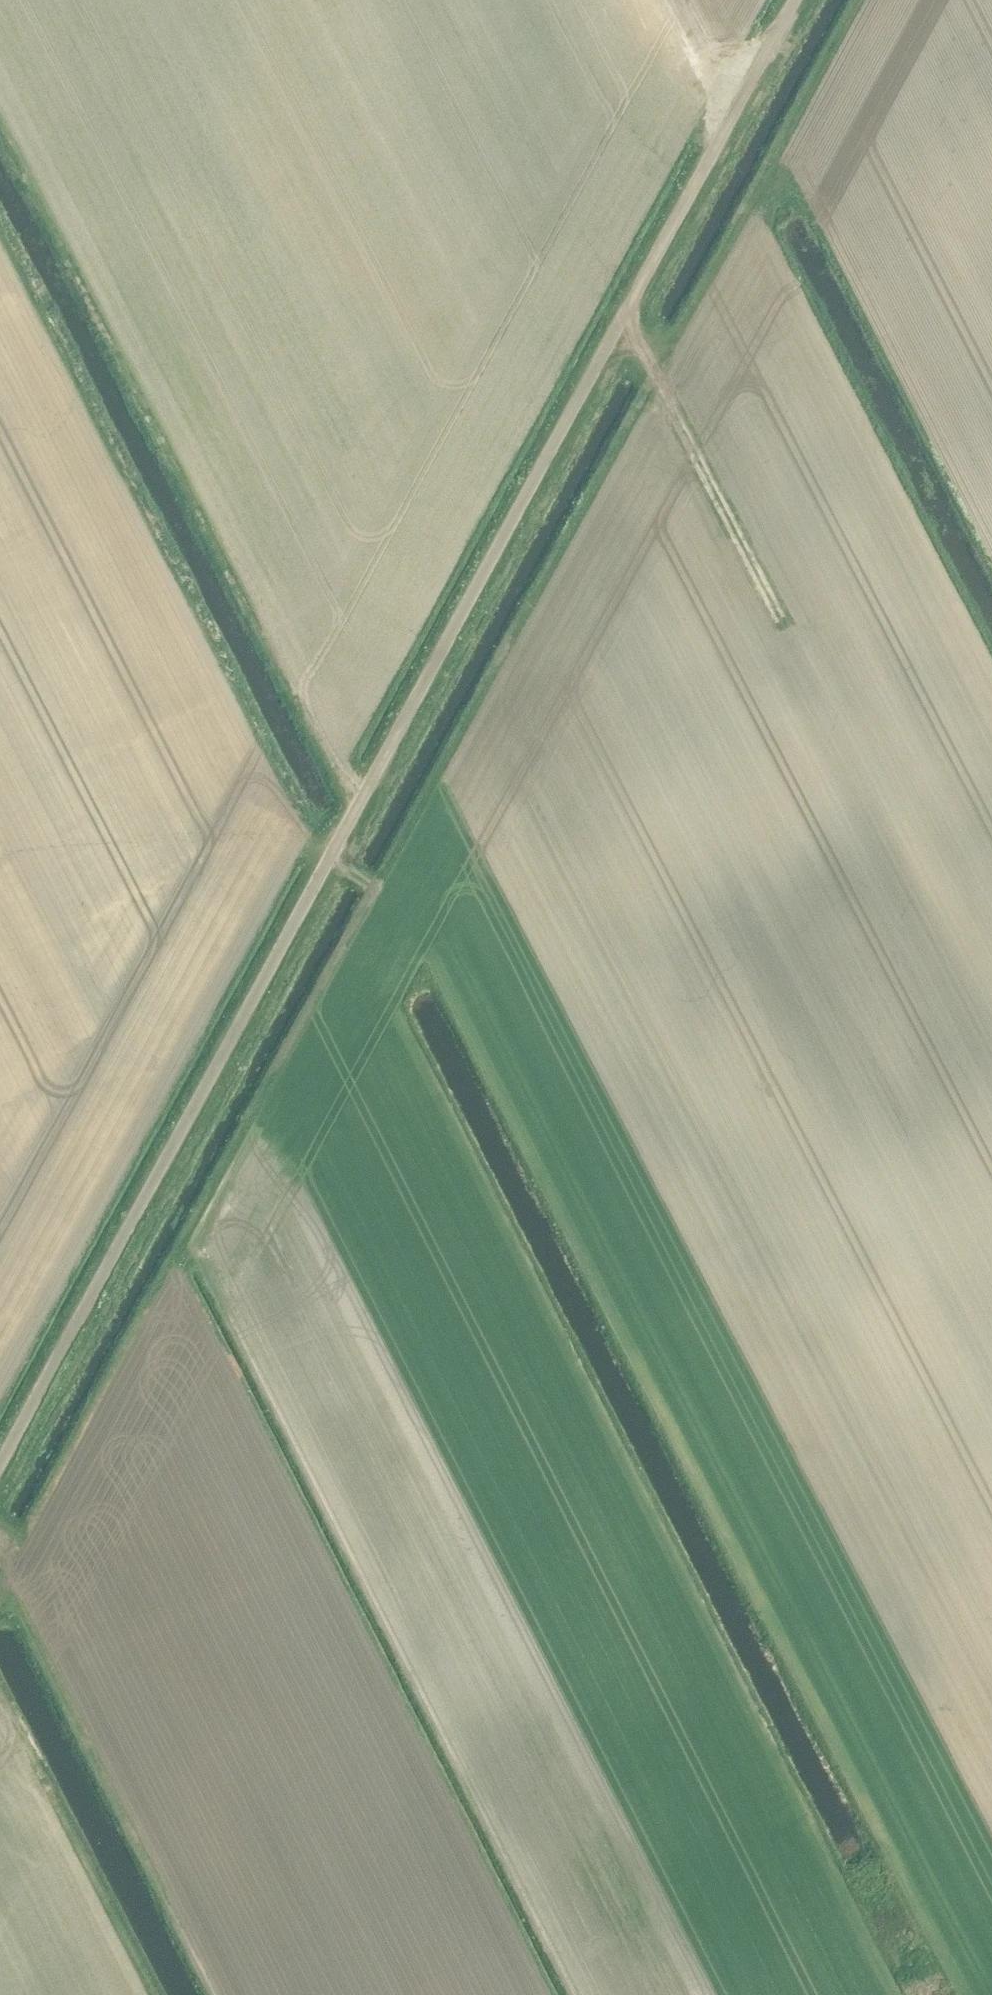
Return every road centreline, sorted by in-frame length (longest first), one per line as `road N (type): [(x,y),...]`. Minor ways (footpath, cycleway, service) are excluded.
road 1 (unclassified): [(0,1464),(795,0)]

